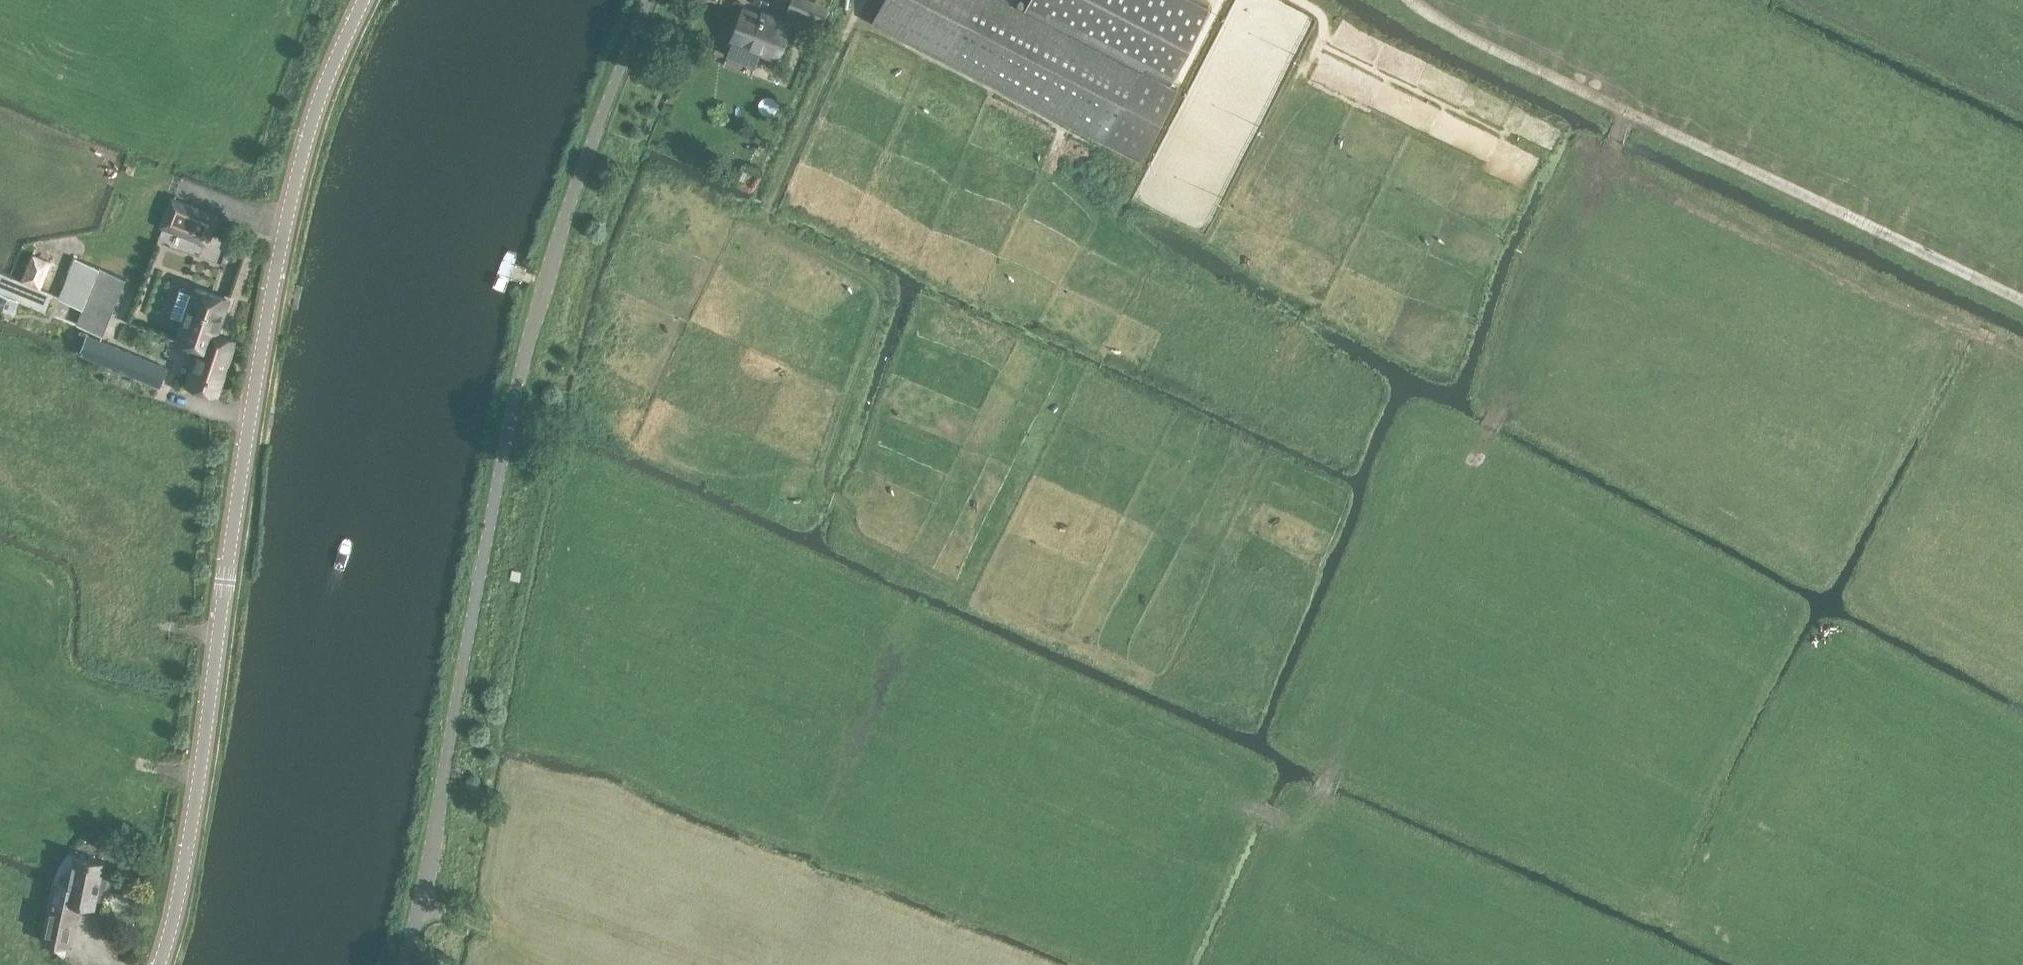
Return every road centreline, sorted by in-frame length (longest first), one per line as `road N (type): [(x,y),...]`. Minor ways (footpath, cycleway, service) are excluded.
road 1 (unclassified): [(408,964),(521,372),(579,176),(649,0)]
road 2 (tertiary): [(163,964),(210,731),(267,308),(306,137),(363,0)]
road 3 (track): [(2022,298),(1576,89),(1416,0)]
road 4 (track): [(761,223),(861,0)]

